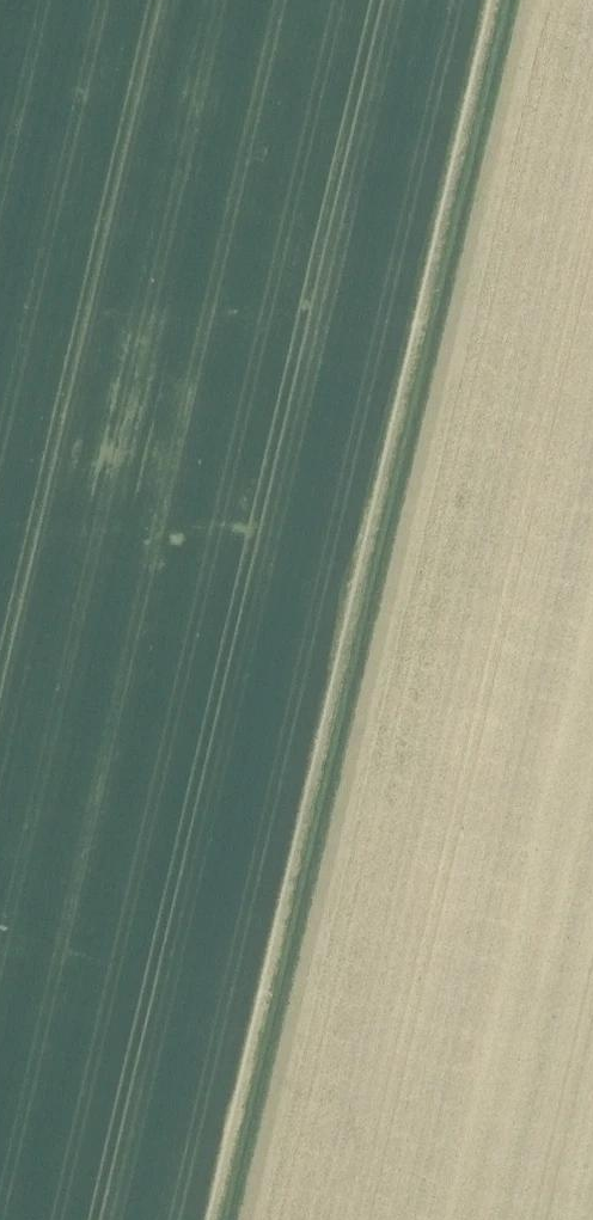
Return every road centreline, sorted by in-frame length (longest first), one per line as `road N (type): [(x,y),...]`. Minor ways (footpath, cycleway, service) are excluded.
road 1 (track): [(526,0),(244,1219)]
road 2 (track): [(497,0),(216,1219)]

